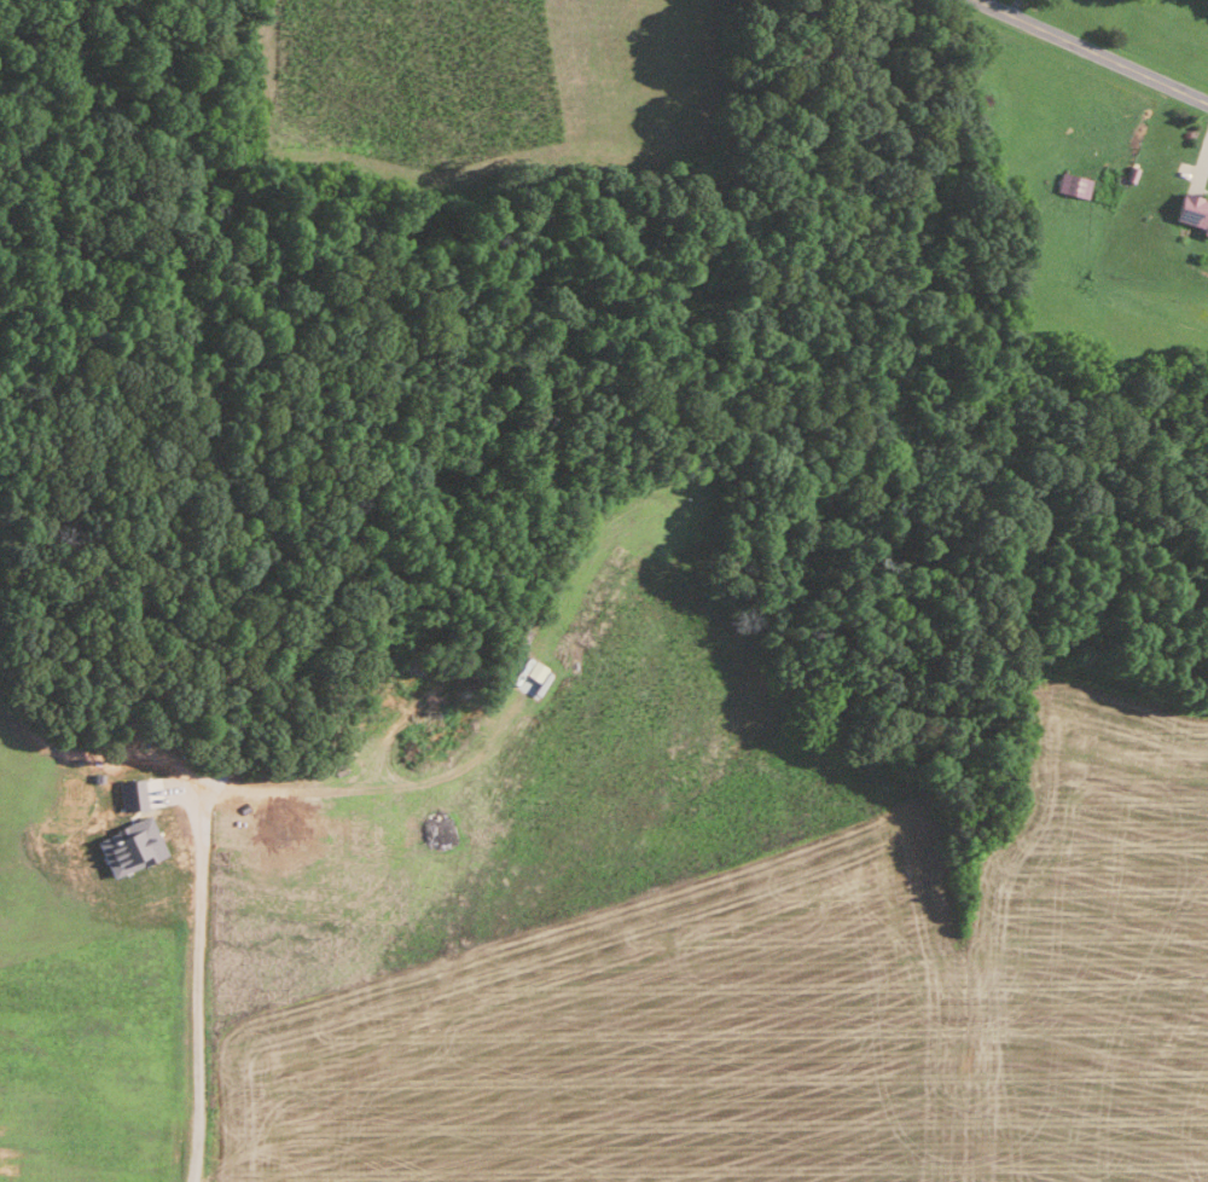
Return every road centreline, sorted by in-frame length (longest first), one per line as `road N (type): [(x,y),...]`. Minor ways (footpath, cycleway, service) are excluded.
road 1 (tertiary): [(1207,98),(977,0)]

